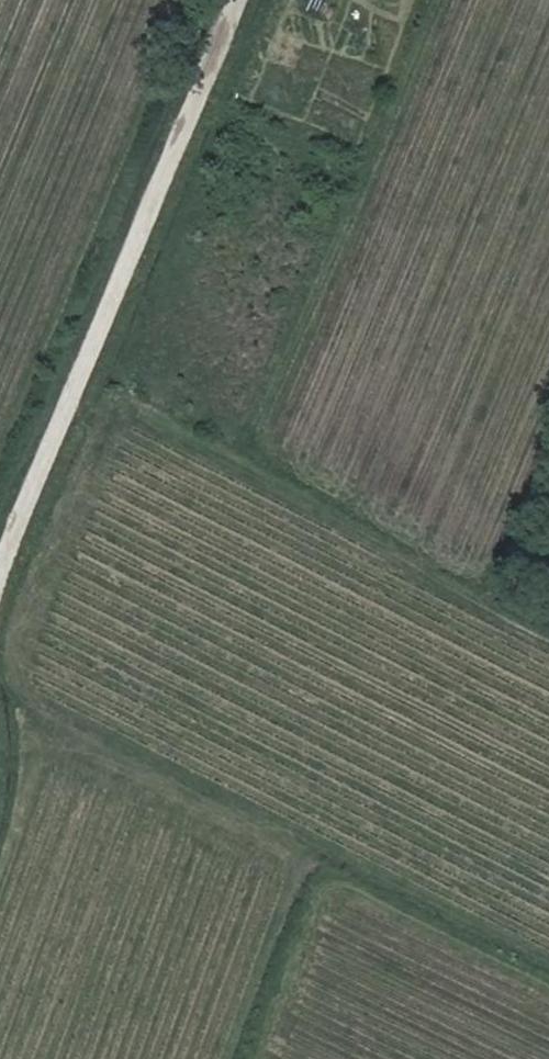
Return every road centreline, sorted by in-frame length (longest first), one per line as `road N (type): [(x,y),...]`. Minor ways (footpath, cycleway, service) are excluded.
road 1 (unclassified): [(238,0),(0,576)]

